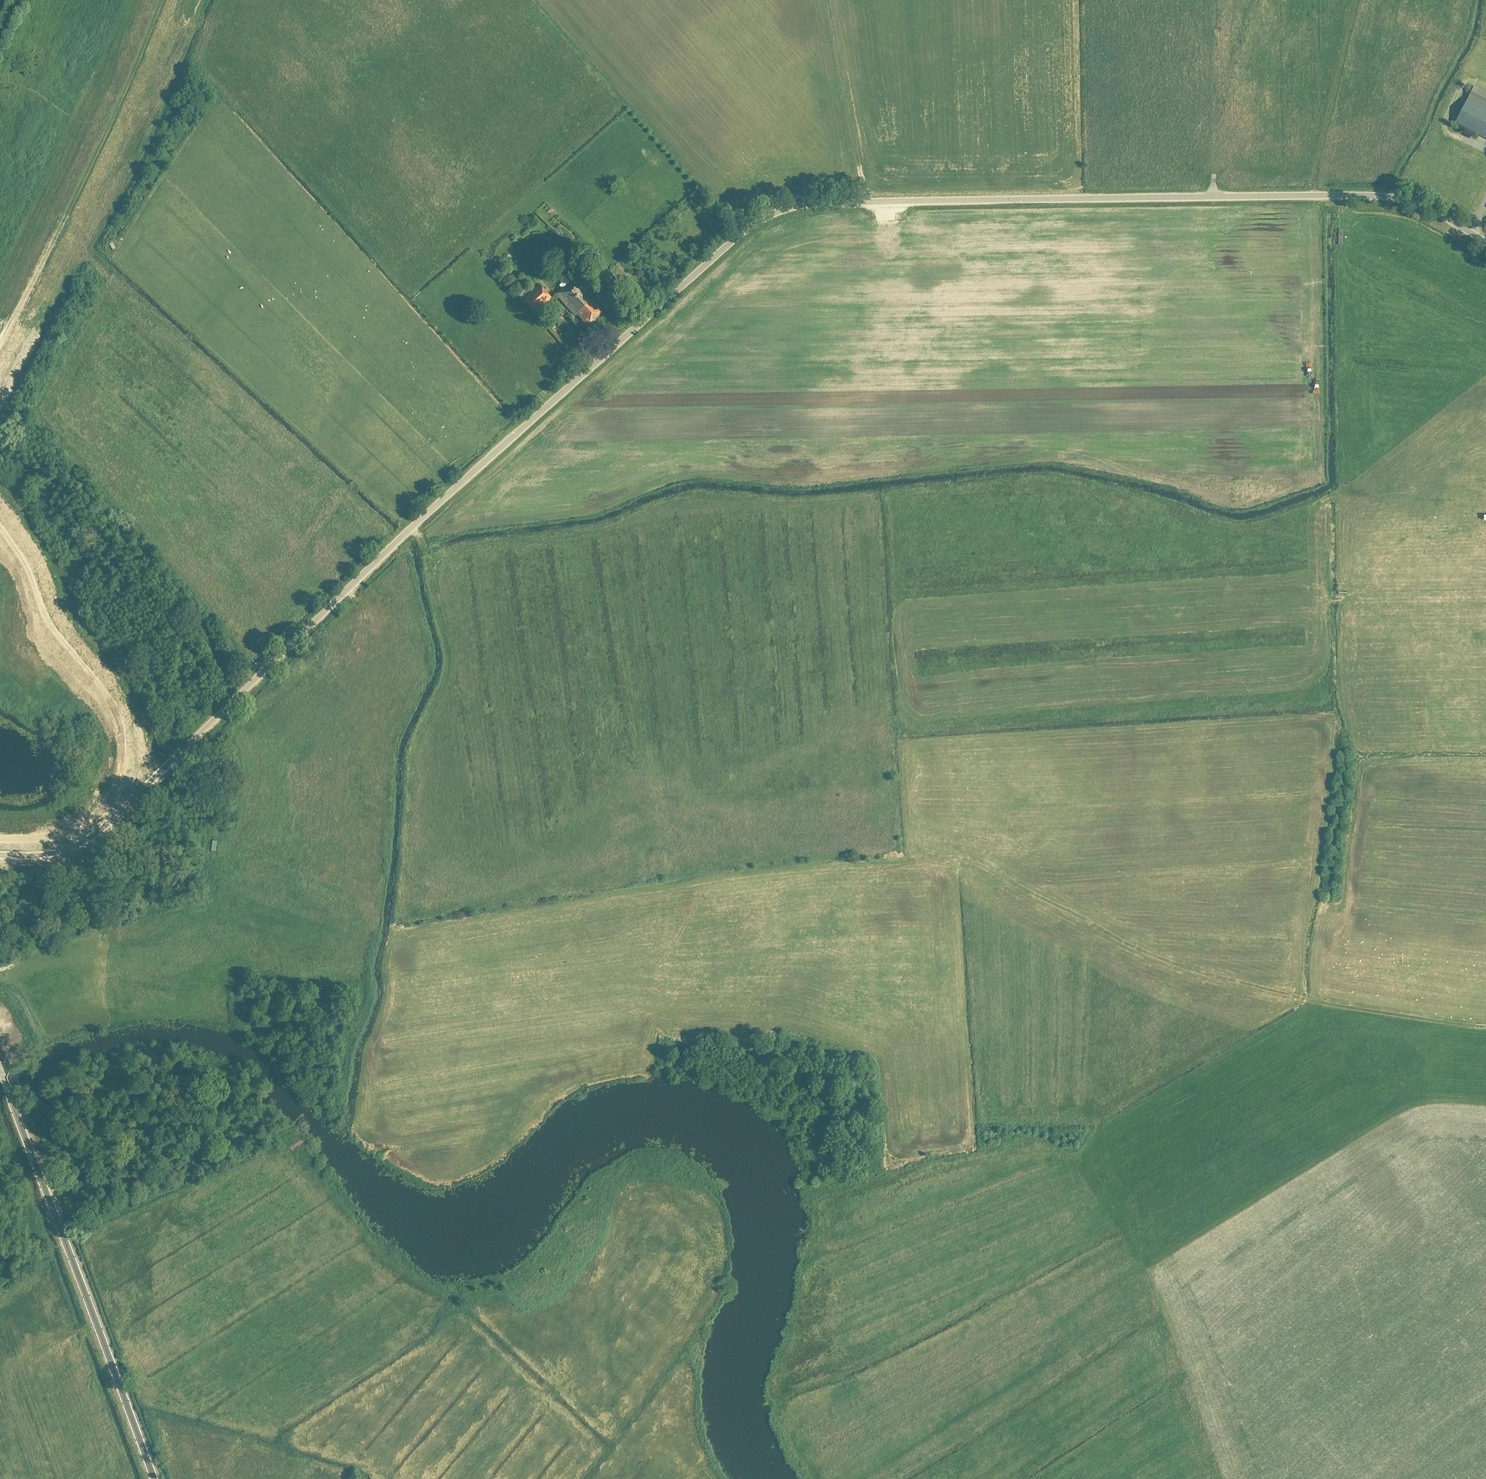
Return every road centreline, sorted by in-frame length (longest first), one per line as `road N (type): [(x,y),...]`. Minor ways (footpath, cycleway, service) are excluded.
road 1 (unclassified): [(0,839),(74,834),(119,812),(405,534),(731,242),(775,213),(827,203),(1380,196),(1423,206),(1485,241)]
road 2 (unclassified): [(154,1478),(0,1069)]
road 3 (track): [(828,0),(863,202)]
road 4 (track): [(1313,196),(1356,0)]
road 5 (track): [(1305,1000),(1485,1027)]

